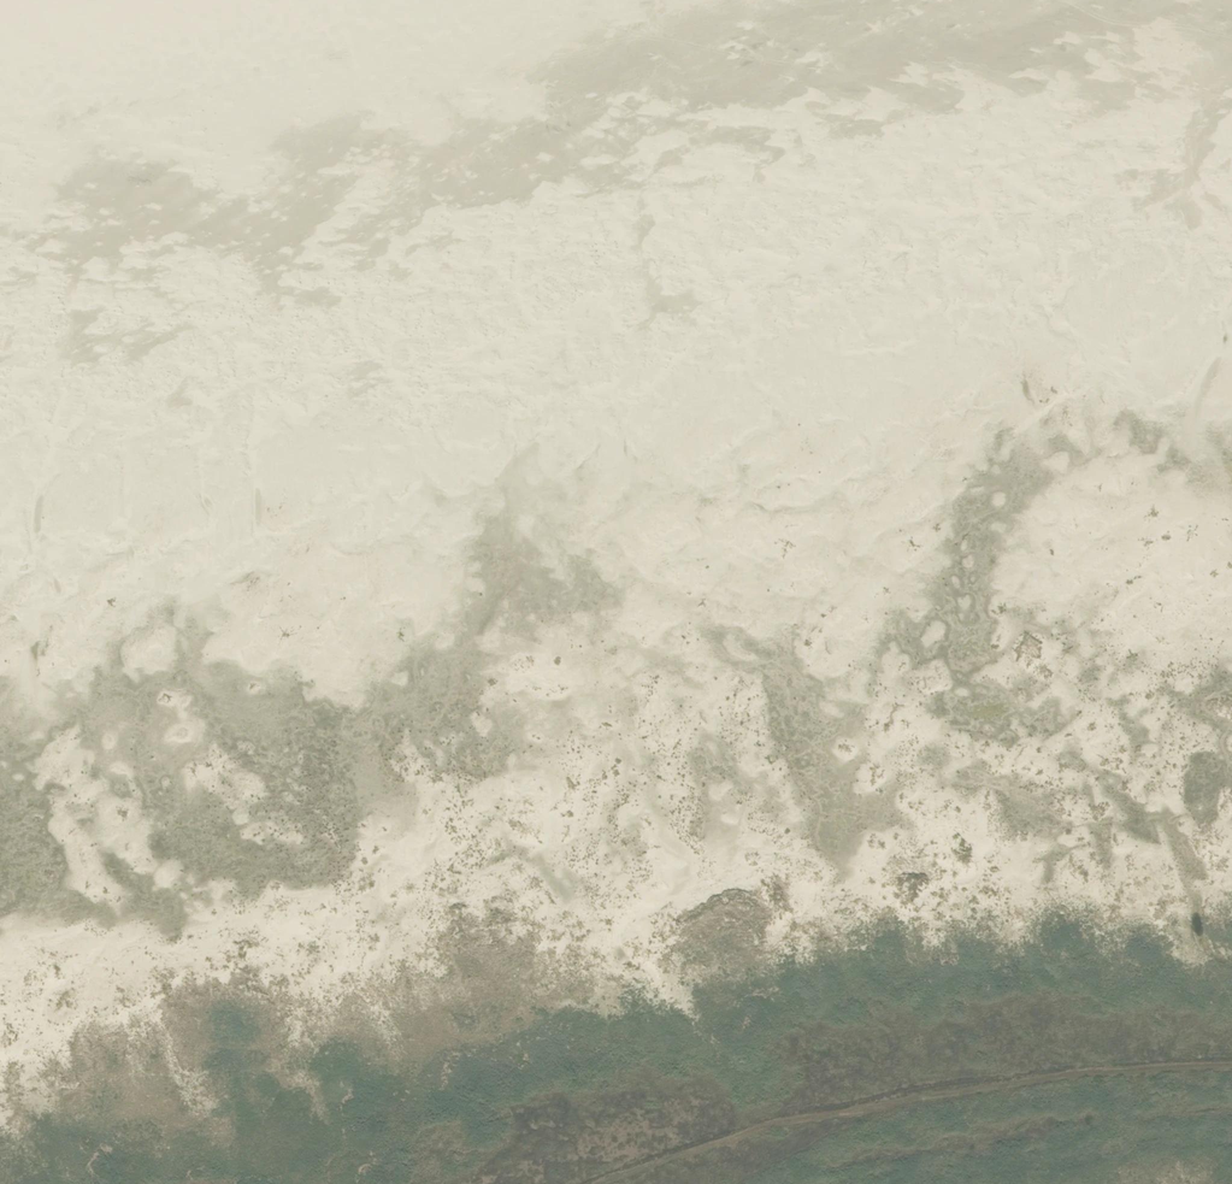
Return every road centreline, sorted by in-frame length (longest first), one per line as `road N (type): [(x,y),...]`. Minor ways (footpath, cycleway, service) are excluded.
road 1 (track): [(596,1183),(711,1140),(890,1094),(987,1079),(1231,1064)]

